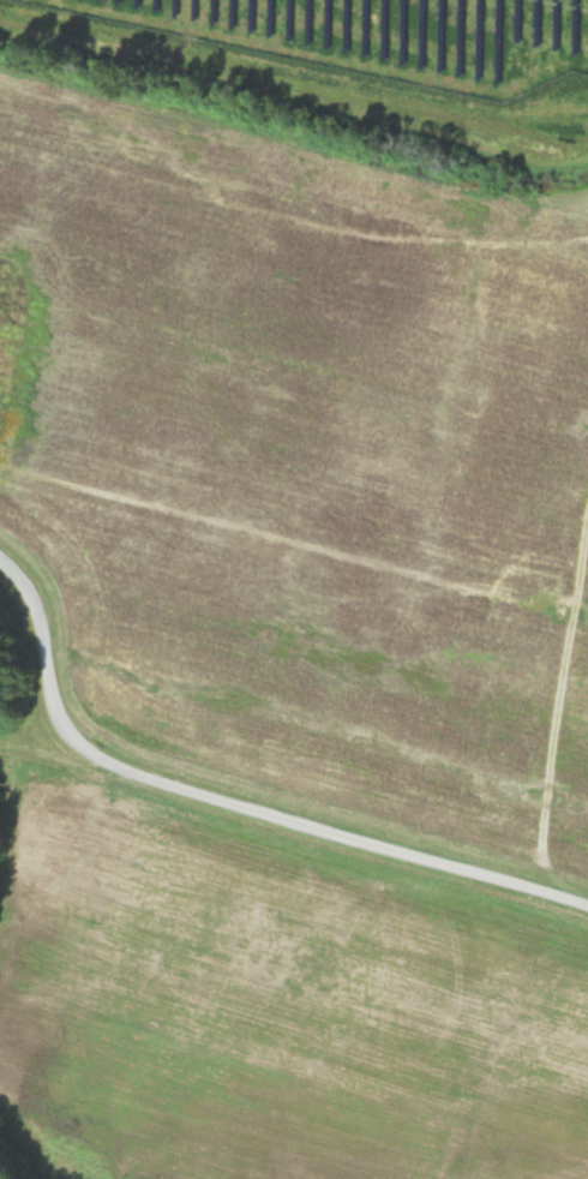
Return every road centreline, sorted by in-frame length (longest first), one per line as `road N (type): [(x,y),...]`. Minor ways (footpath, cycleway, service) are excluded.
road 1 (residential): [(587,911),(86,755),(50,711),(41,597),(0,551)]

